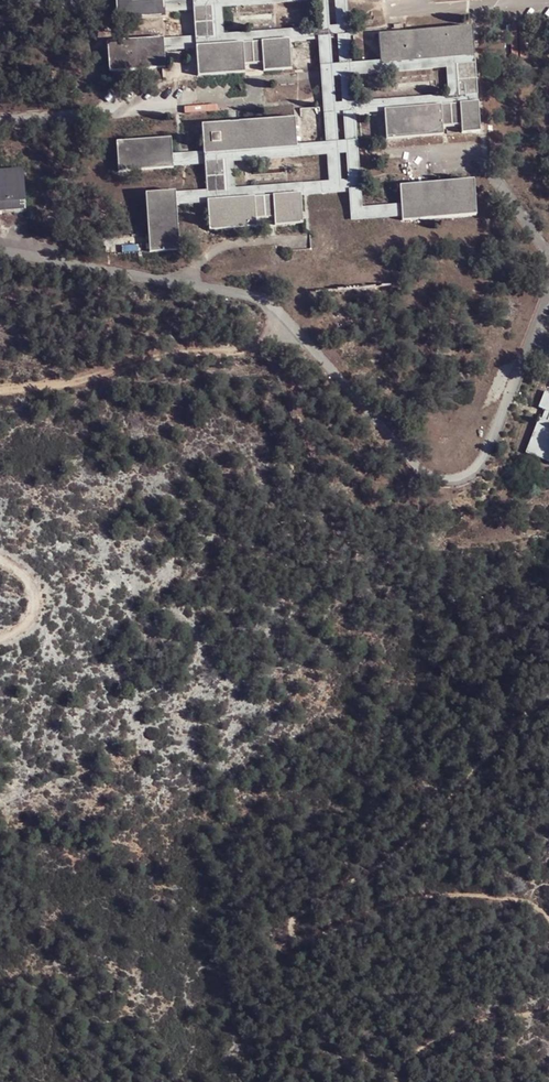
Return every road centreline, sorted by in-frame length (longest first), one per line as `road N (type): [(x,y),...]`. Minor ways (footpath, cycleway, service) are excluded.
road 1 (track): [(184,289),(185,302),(138,362),(77,382),(0,390)]

